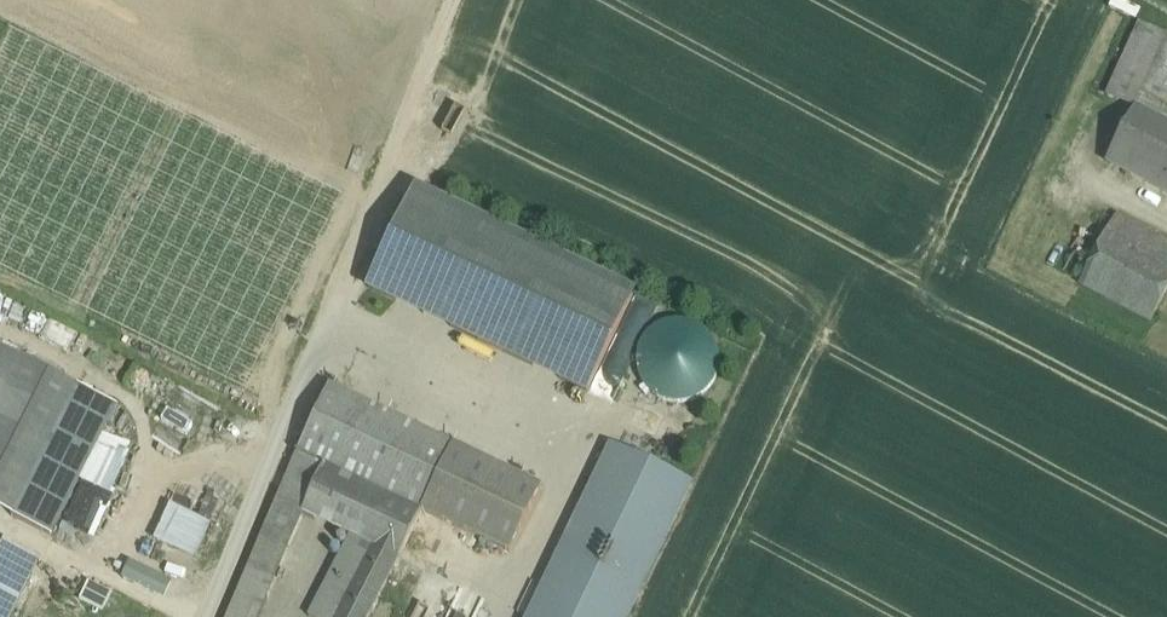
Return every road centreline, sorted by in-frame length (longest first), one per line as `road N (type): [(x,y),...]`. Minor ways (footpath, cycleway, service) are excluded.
road 1 (track): [(454,0),(327,332)]
road 2 (unclassified): [(204,616),(327,332)]

